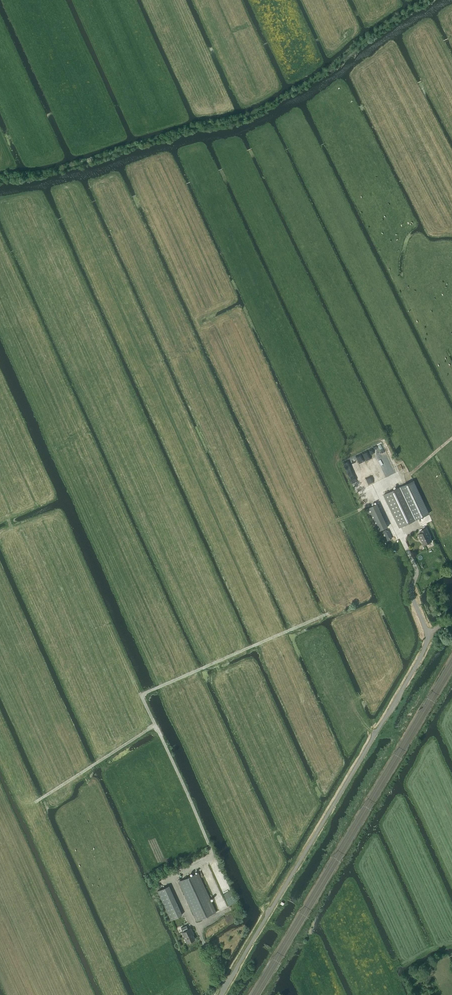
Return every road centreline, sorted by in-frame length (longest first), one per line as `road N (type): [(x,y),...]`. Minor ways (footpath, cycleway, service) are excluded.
road 1 (track): [(193,922),(173,878),(214,859),(142,696),(329,612)]
road 2 (unclassified): [(220,994),(422,654),(426,630),(413,583)]
road 3 (track): [(155,725),(38,800)]

